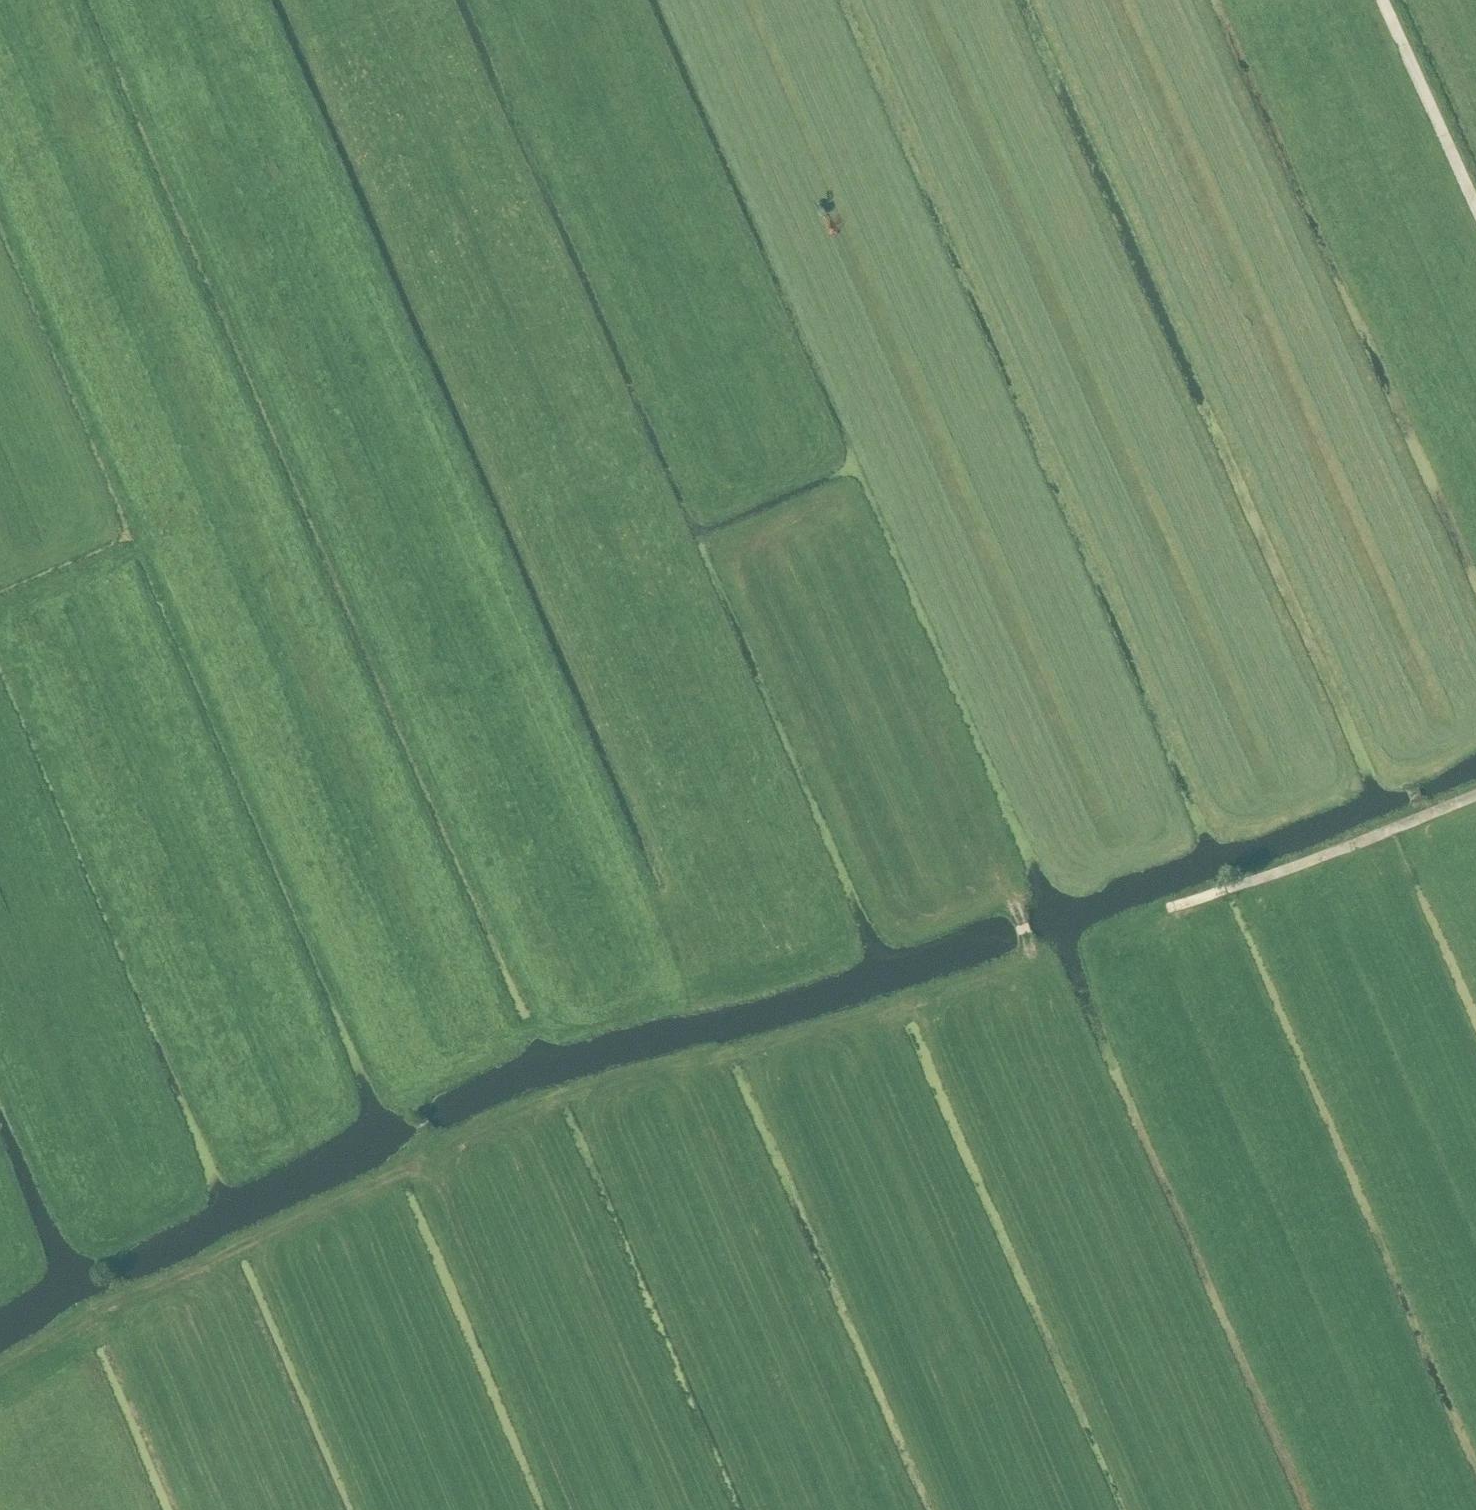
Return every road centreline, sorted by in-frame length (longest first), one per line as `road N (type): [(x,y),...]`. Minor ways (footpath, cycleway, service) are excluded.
road 1 (track): [(1169,908),(1475,795)]

